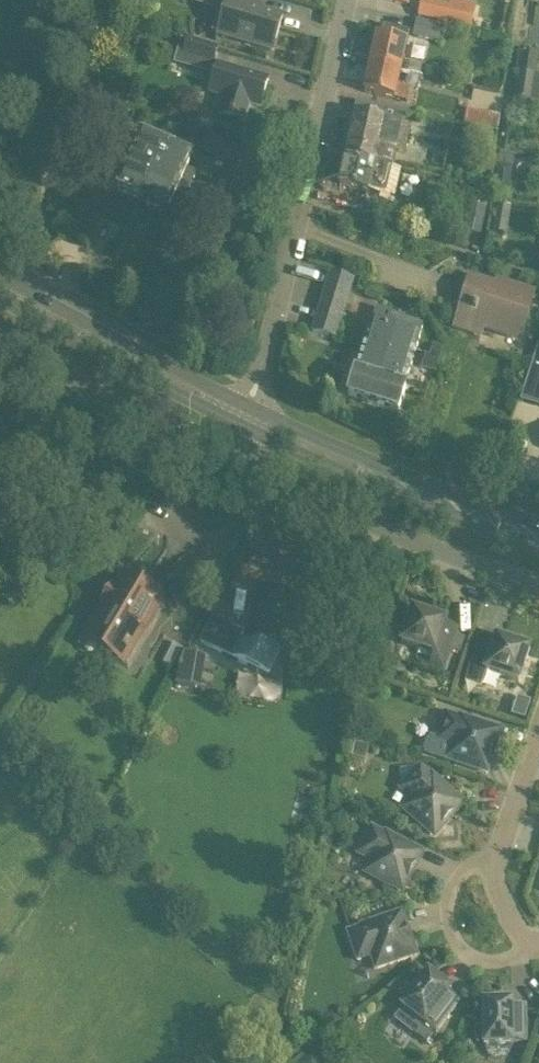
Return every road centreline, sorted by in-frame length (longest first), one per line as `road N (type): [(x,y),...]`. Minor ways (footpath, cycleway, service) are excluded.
road 1 (unclassified): [(244,416),(346,0)]
road 2 (unclassified): [(538,587),(224,459)]
road 3 (primary): [(538,536),(244,416)]
road 4 (primary): [(244,416),(0,287)]
road 5 (unclassified): [(224,459),(0,337)]
road 6 (unclassified): [(534,945),(510,958),(474,958),(452,936),(451,889),(469,866),(494,857)]
road 7 (unclassified): [(494,857),(538,738)]

